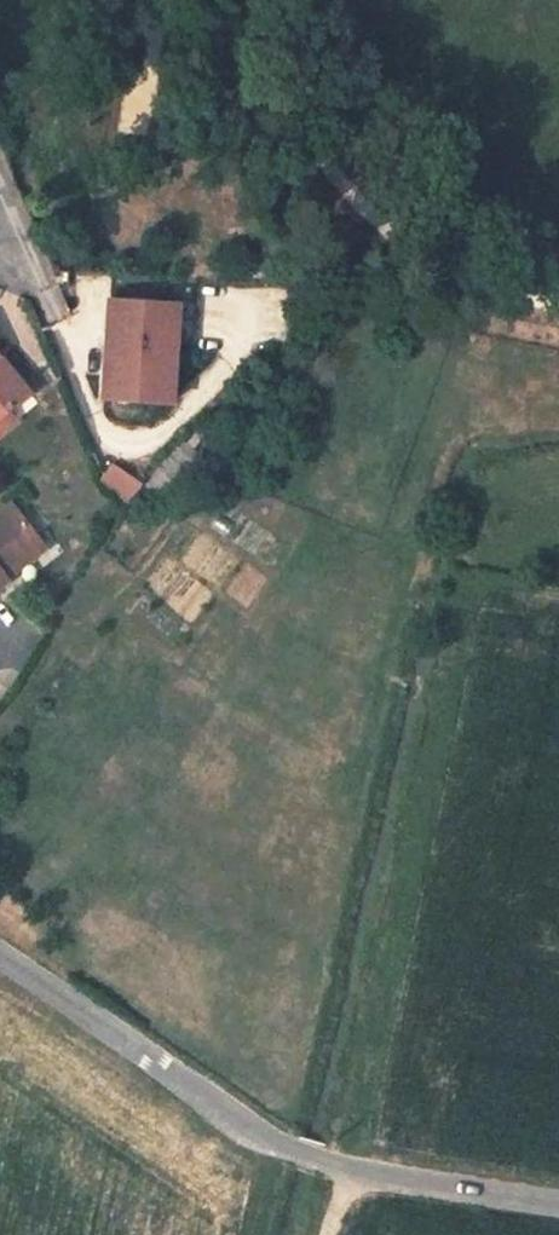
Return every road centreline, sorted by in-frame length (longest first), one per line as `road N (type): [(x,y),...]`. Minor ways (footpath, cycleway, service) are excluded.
road 1 (residential): [(289,1150),(0,954)]
road 2 (unclassified): [(558,1200),(349,1169),(289,1150)]

